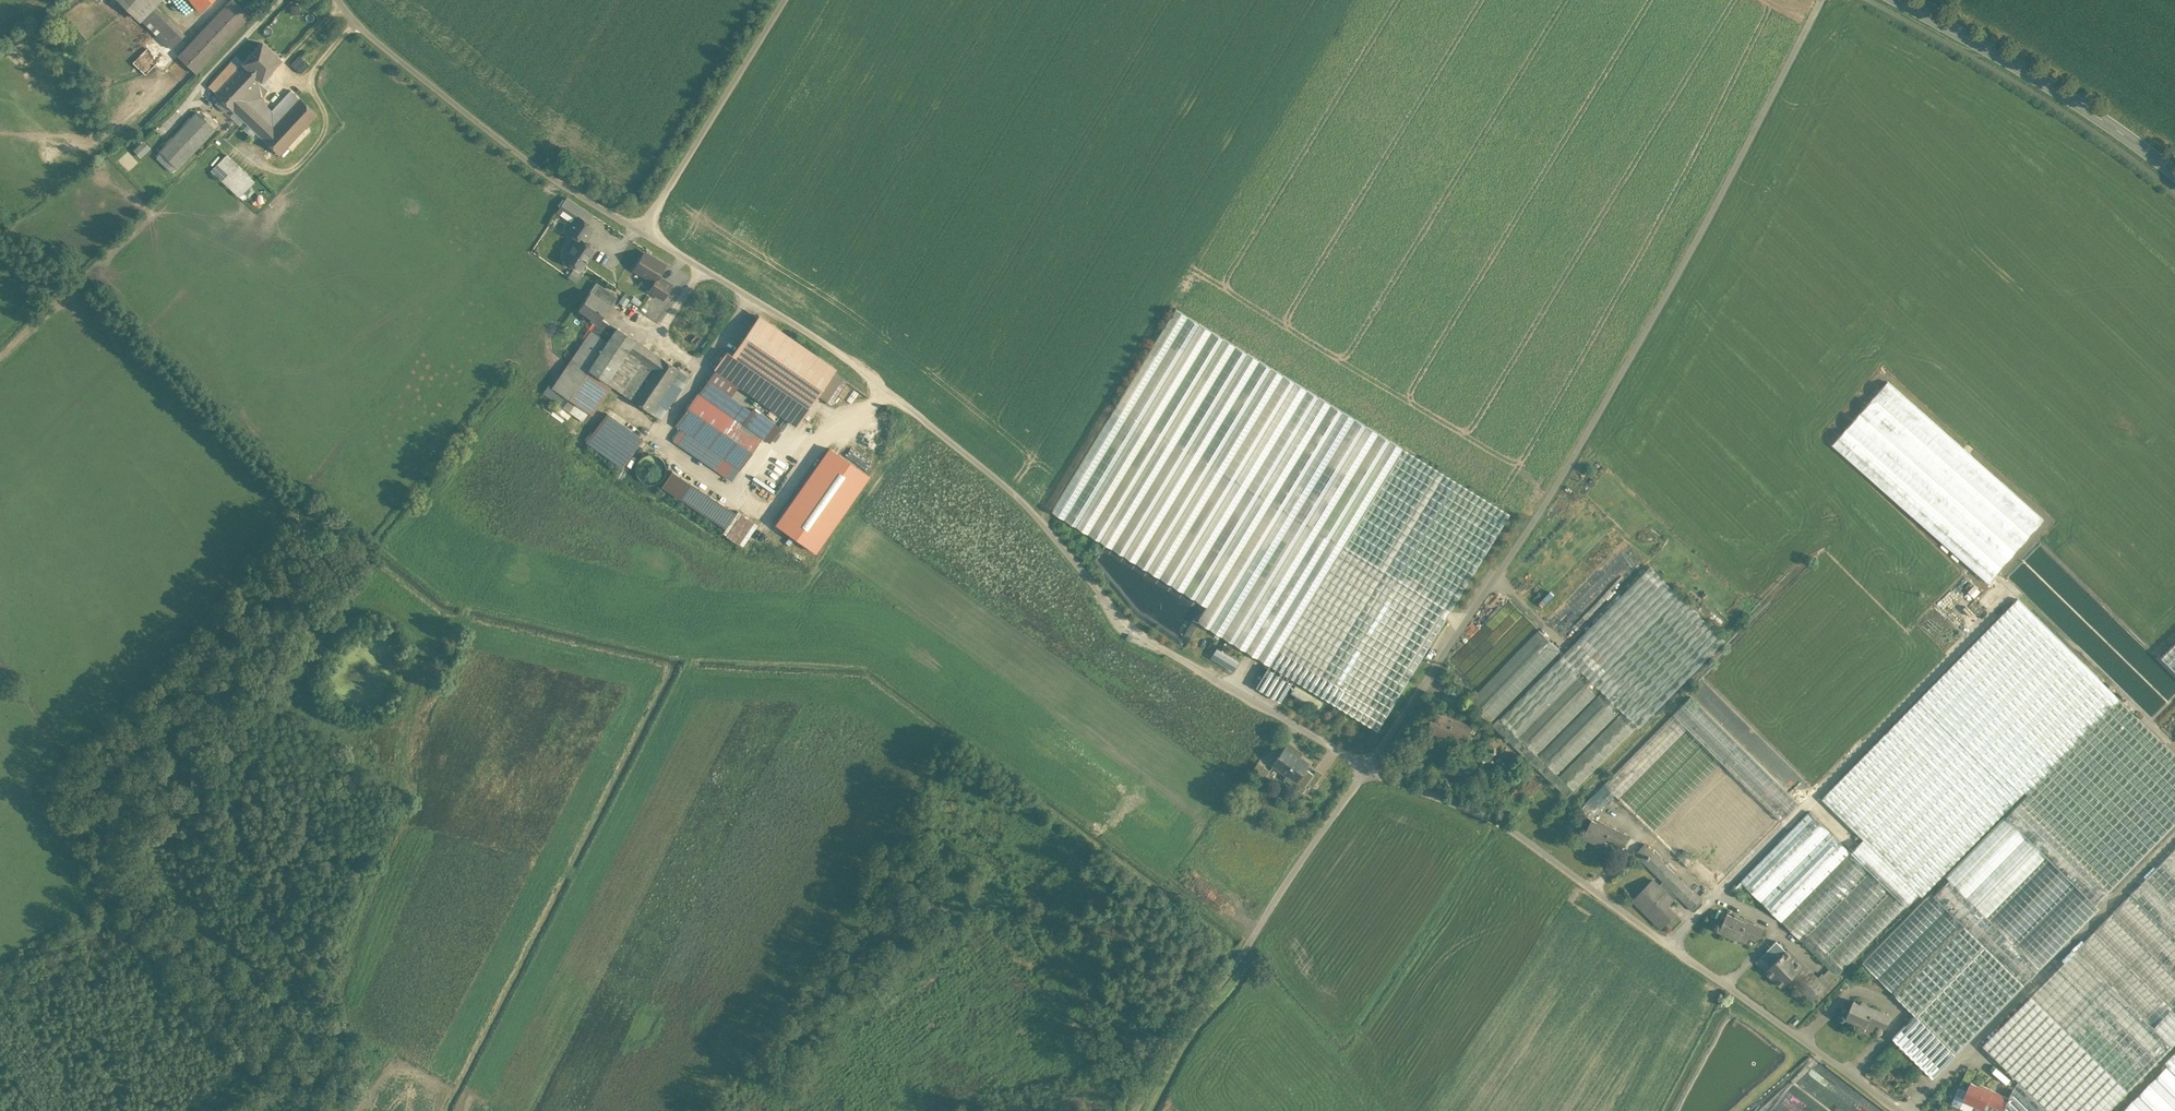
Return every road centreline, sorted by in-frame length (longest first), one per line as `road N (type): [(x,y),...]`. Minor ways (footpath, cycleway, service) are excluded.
road 1 (unclassified): [(641,232),(843,355),(1023,501),(1140,637),(1365,768),(1501,824),(1901,1110)]
road 2 (track): [(1822,0),(1569,480),(1229,971),(1173,1037),(1134,1110)]
road 3 (unclassified): [(339,0),(358,28),(543,173),(641,232)]
road 4 (tertiary): [(2174,173),(2060,92),(1898,0)]
road 5 (unclassified): [(783,0),(641,232)]

